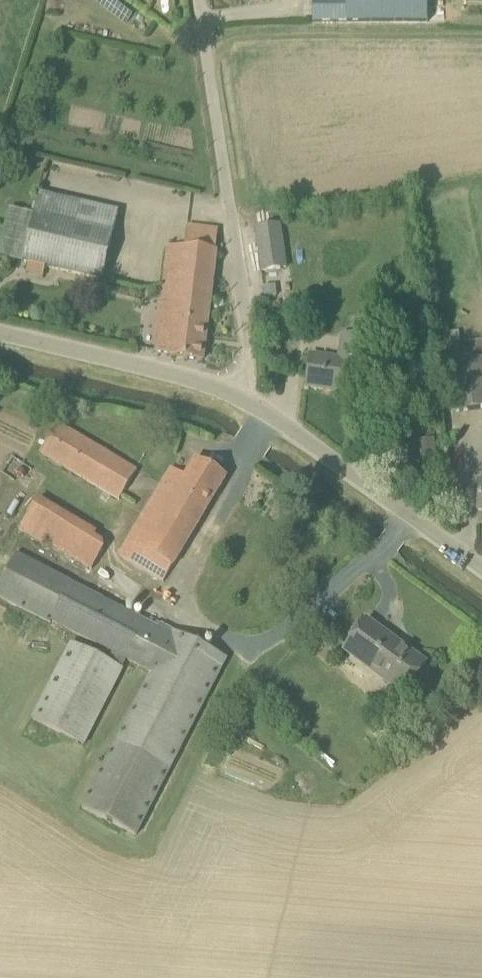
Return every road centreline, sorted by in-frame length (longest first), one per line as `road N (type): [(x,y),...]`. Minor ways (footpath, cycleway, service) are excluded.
road 1 (unclassified): [(236,393),(252,356),(200,0)]
road 2 (unclassified): [(481,566),(236,393)]
road 3 (unclassified): [(236,393),(0,332)]

